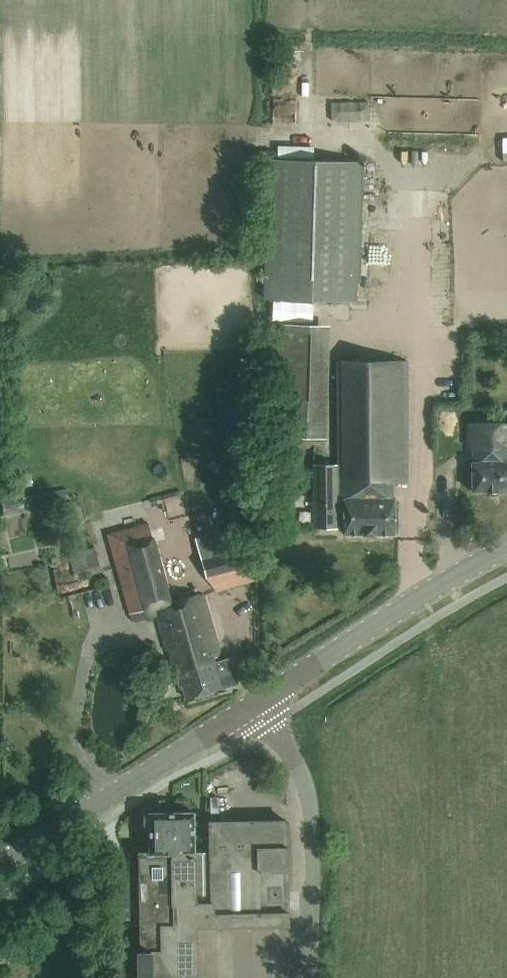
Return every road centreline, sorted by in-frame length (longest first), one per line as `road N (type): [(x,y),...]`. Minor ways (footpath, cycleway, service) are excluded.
road 1 (secondary): [(262,702),(0,864)]
road 2 (secondary): [(506,550),(262,702)]
road 3 (tertiary): [(308,977),(309,811),(262,702)]

